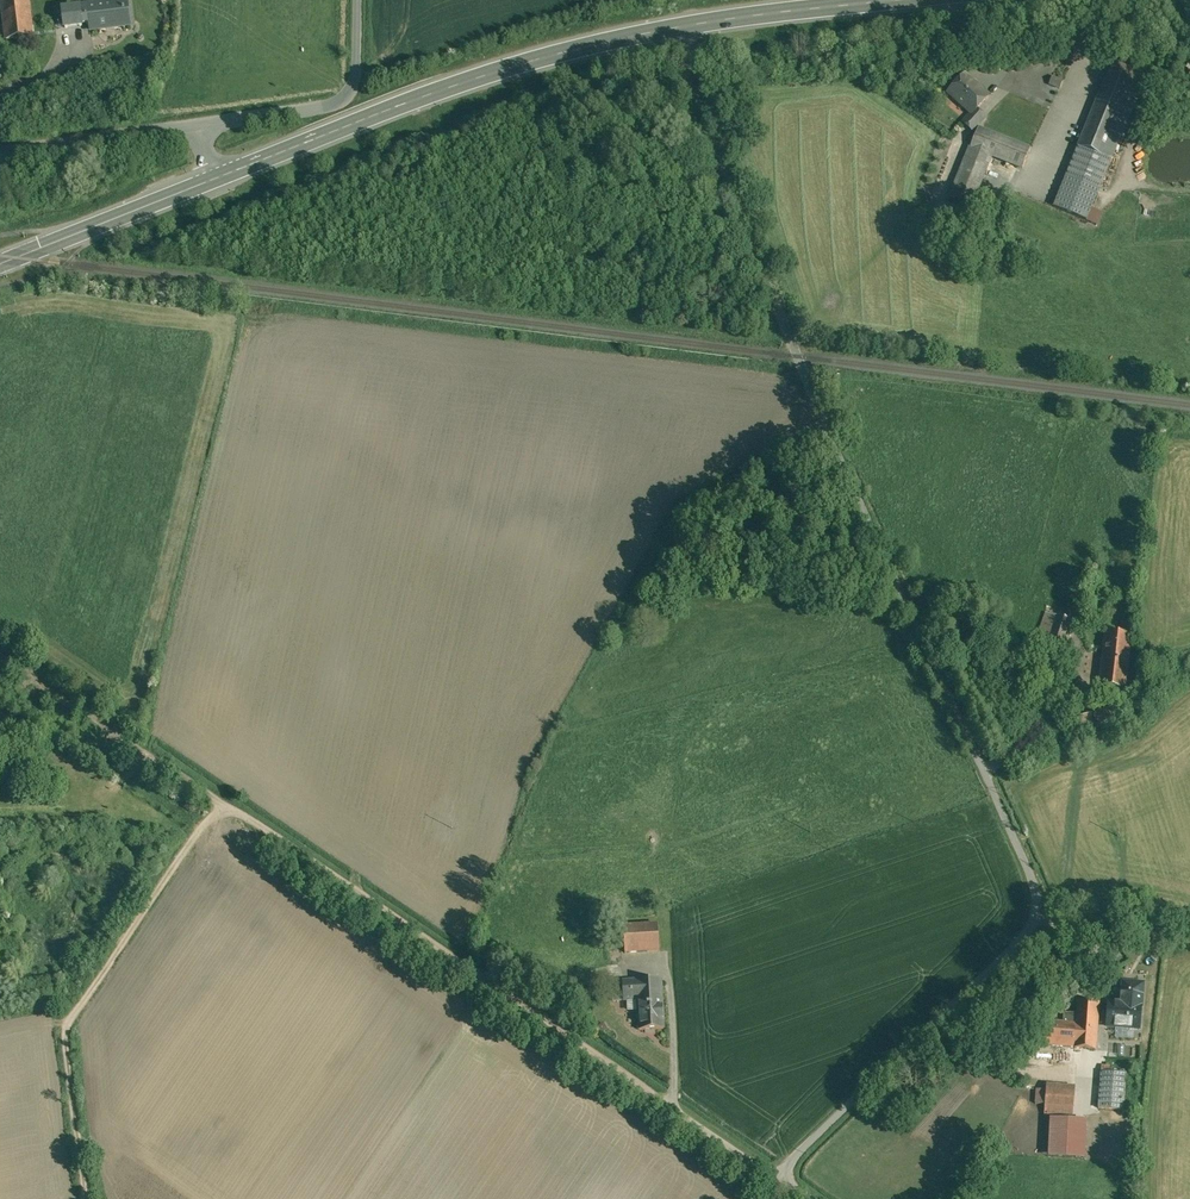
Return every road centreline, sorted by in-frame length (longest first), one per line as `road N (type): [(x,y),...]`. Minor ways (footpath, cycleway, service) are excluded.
road 1 (unclassified): [(675,28),(798,357),(1055,907),(778,1177),(810,1198)]
road 2 (track): [(674,1104),(223,799)]
road 3 (secondary): [(215,179),(502,70),(675,28)]
road 4 (track): [(223,799),(70,1021),(84,1198)]
road 5 (unclassified): [(359,0),(356,73),(342,100),(200,126)]
road 6 (secondary): [(0,264),(215,179)]
road 7 (secondary): [(675,28),(896,0)]
road 8 (unclassified): [(200,126),(0,152)]

